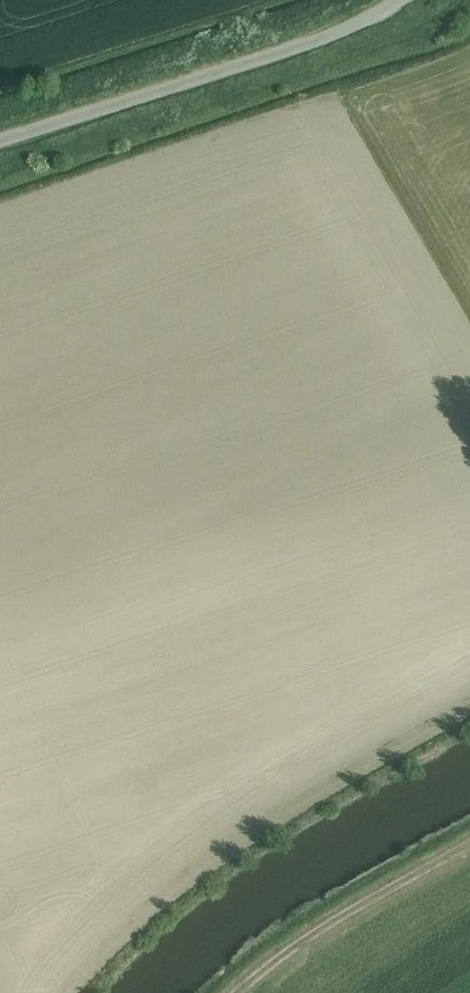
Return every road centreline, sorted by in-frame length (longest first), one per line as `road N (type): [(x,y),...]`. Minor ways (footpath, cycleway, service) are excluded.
road 1 (unclassified): [(0,136),(404,0)]
road 2 (track): [(239,992),(341,918),(469,845)]

